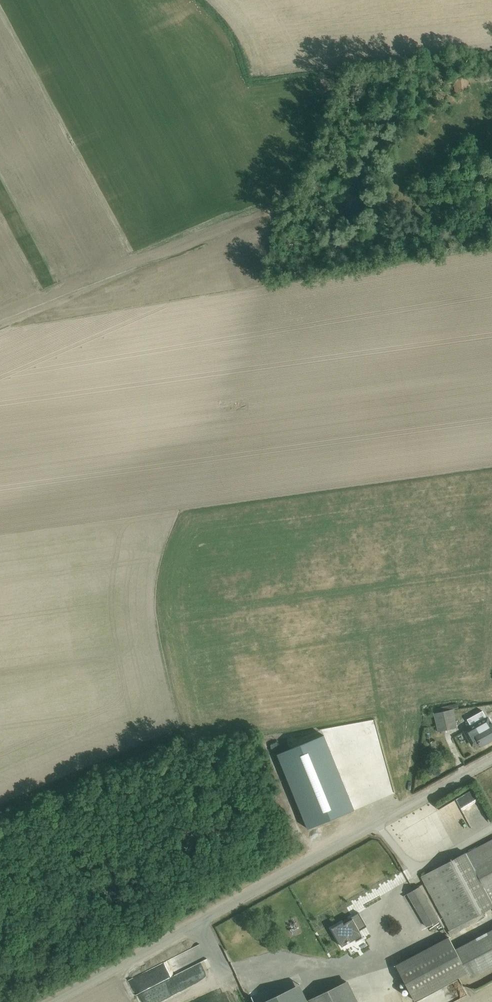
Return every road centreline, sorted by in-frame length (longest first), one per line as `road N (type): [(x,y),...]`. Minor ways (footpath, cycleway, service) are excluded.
road 1 (unclassified): [(49,1001),(371,823)]
road 2 (track): [(222,977),(278,964),(377,971)]
road 3 (residential): [(371,823),(415,873),(491,826)]
road 4 (track): [(378,1001),(388,898),(415,873)]
road 5 (unclassified): [(371,823),(491,755)]

